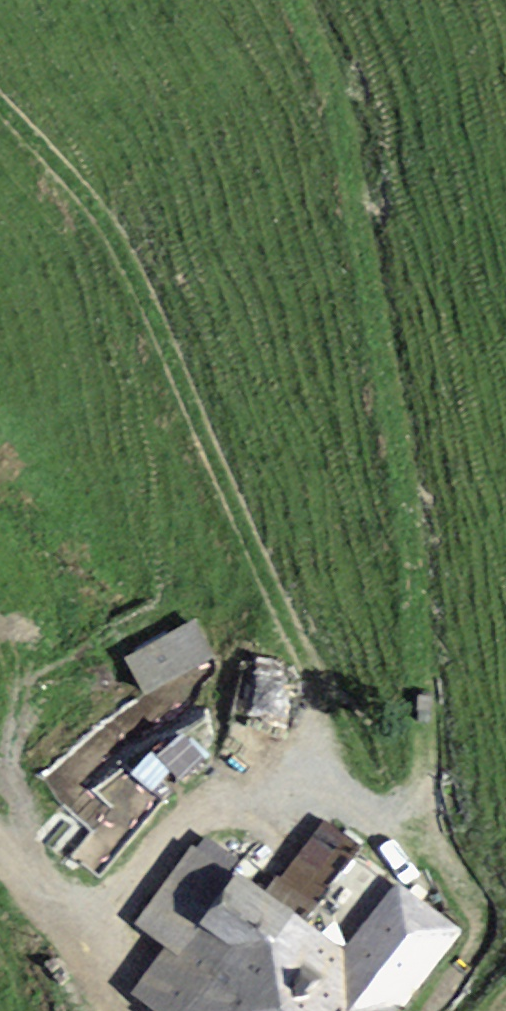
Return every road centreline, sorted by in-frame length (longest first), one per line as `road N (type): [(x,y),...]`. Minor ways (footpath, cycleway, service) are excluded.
road 1 (track): [(413,812),(422,766),(415,562),(356,161),(304,0)]
road 2 (track): [(0,106),(111,239),(154,323),(290,643),(337,795)]
road 3 (track): [(72,928),(170,822),(220,803),(290,792),(337,795),(413,812),(449,837)]
road 4 (track): [(0,842),(143,1010)]

